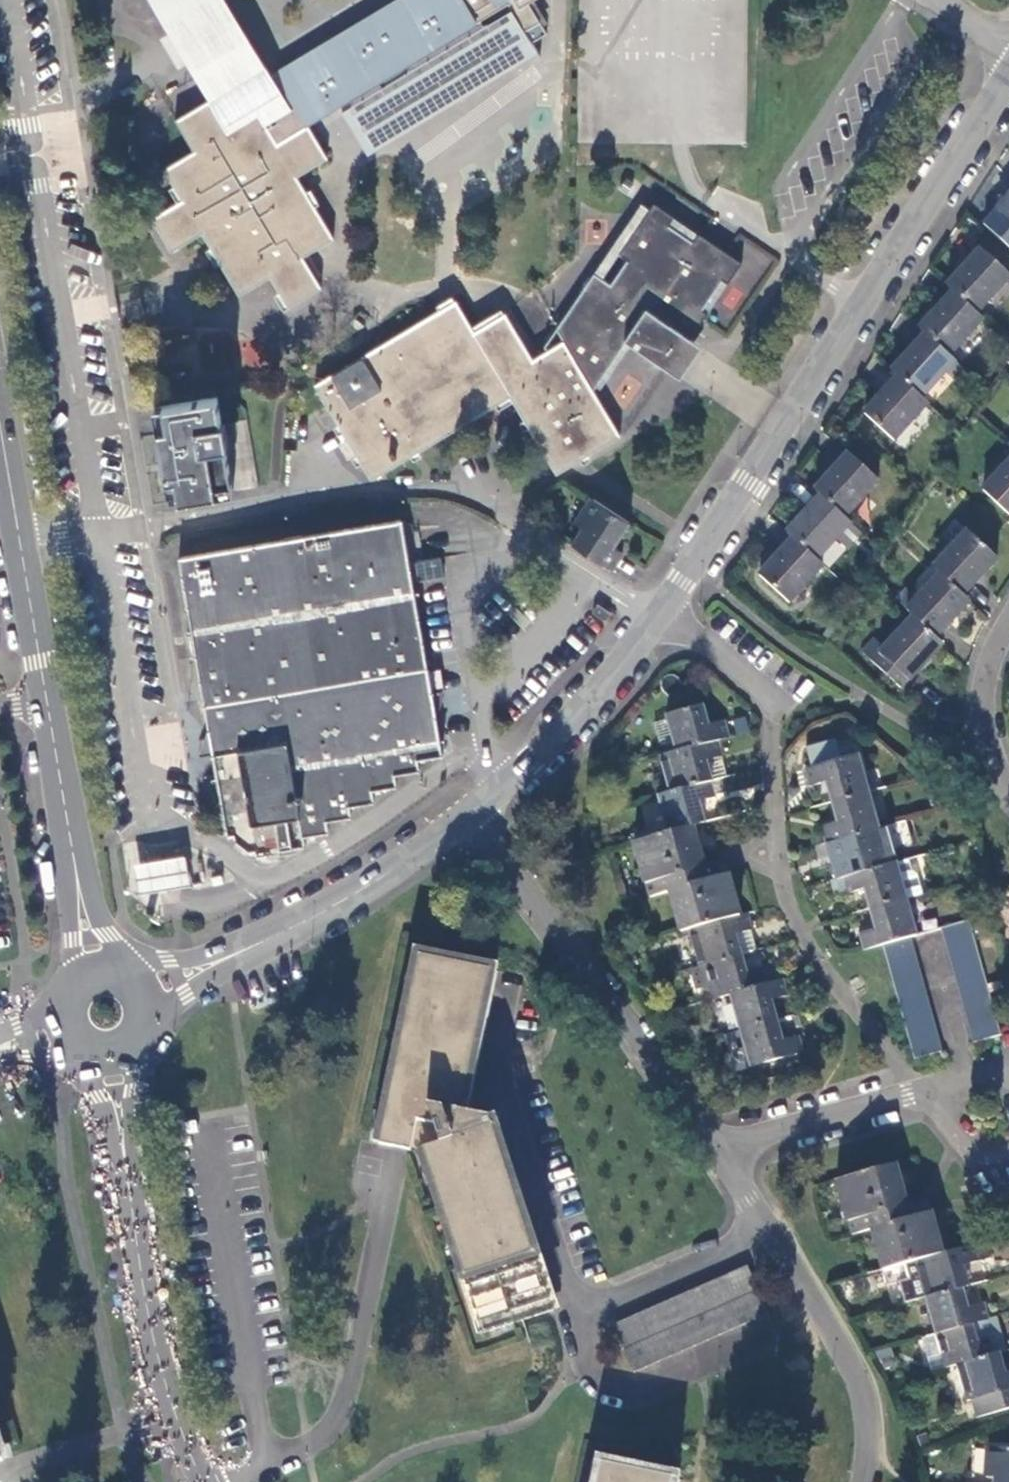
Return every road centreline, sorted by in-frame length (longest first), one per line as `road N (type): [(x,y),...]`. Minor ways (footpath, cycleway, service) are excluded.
road 1 (tertiary): [(1008,78),(664,610)]
road 2 (tertiary): [(664,610),(599,695),(510,787),(352,895),(244,950)]
road 3 (tertiary): [(0,422),(67,818)]
road 4 (tertiary): [(204,1481),(178,1417),(130,1191)]
road 5 (residential): [(924,1093),(721,1157)]
road 6 (unclassified): [(1008,631),(982,704),(993,755),(1008,783)]
road 7 (tertiary): [(67,818),(71,971)]
road 8 (tertiary): [(121,960),(67,818)]
road 9 (residential): [(664,610),(776,700)]
road 10 (tertiary): [(85,1061),(130,1191)]
road 11 (tertiary): [(130,1191),(135,1057)]

